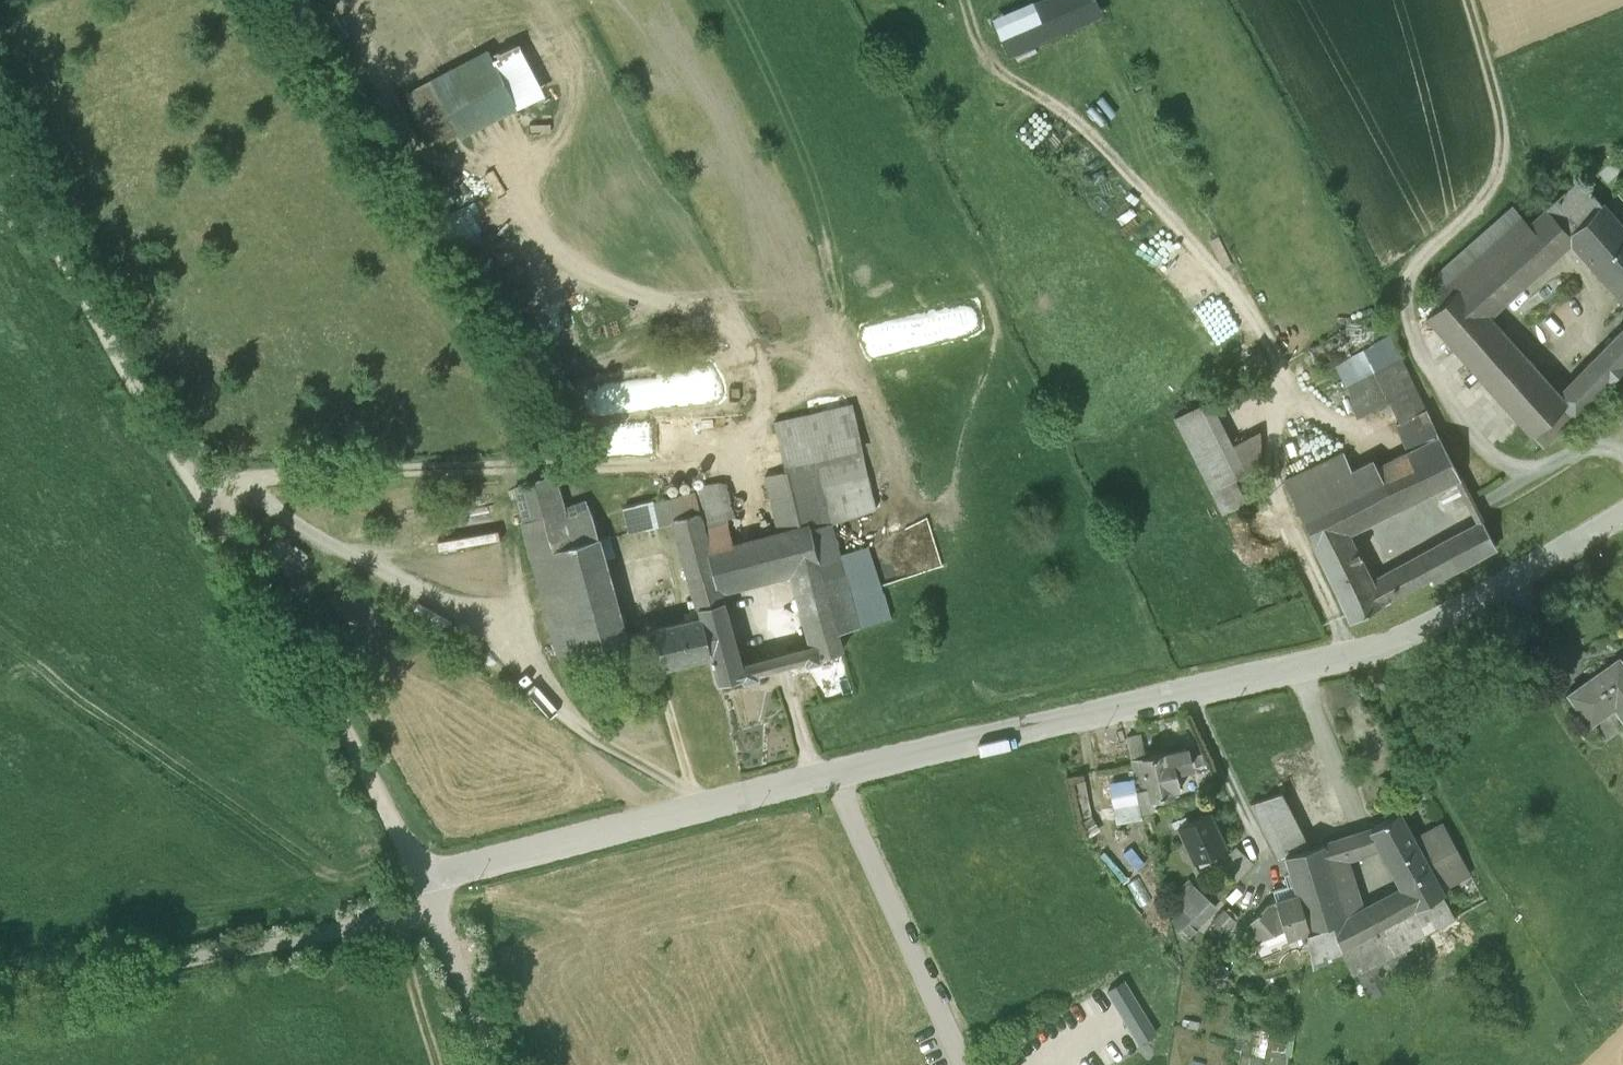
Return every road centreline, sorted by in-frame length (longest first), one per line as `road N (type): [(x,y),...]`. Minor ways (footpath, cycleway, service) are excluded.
road 1 (residential): [(1622,518),(1438,626),(1352,657),(694,808),(432,884)]
road 2 (track): [(432,884),(0,153)]
road 3 (track): [(691,793),(578,725),(492,643),(417,591),(229,487),(191,484)]
road 4 (track): [(229,487),(414,468),(676,466)]
road 5 (residential): [(432,884),(383,917),(227,955),(113,970),(0,971)]
road 6 (track): [(1445,239),(1489,199),(1503,162),(1500,120),(1466,0)]
road 7 (residential): [(501,1064),(443,937),(432,884)]

